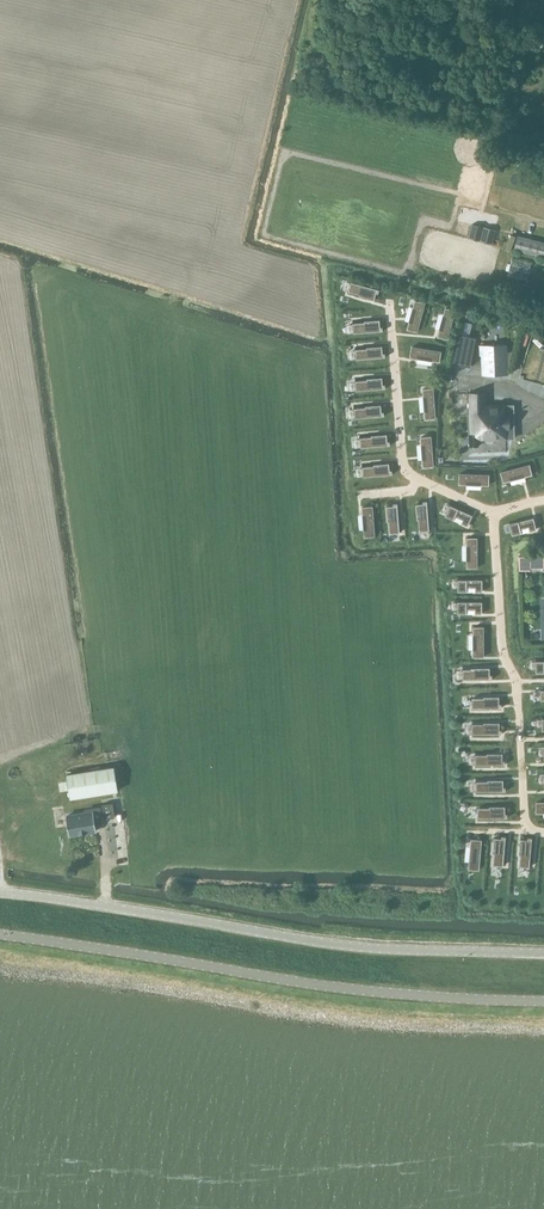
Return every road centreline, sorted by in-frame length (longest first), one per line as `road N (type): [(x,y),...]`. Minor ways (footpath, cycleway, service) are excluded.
road 1 (unclassified): [(0,891),(370,949),(543,953)]
road 2 (tertiary): [(0,933),(357,987),(543,999)]

